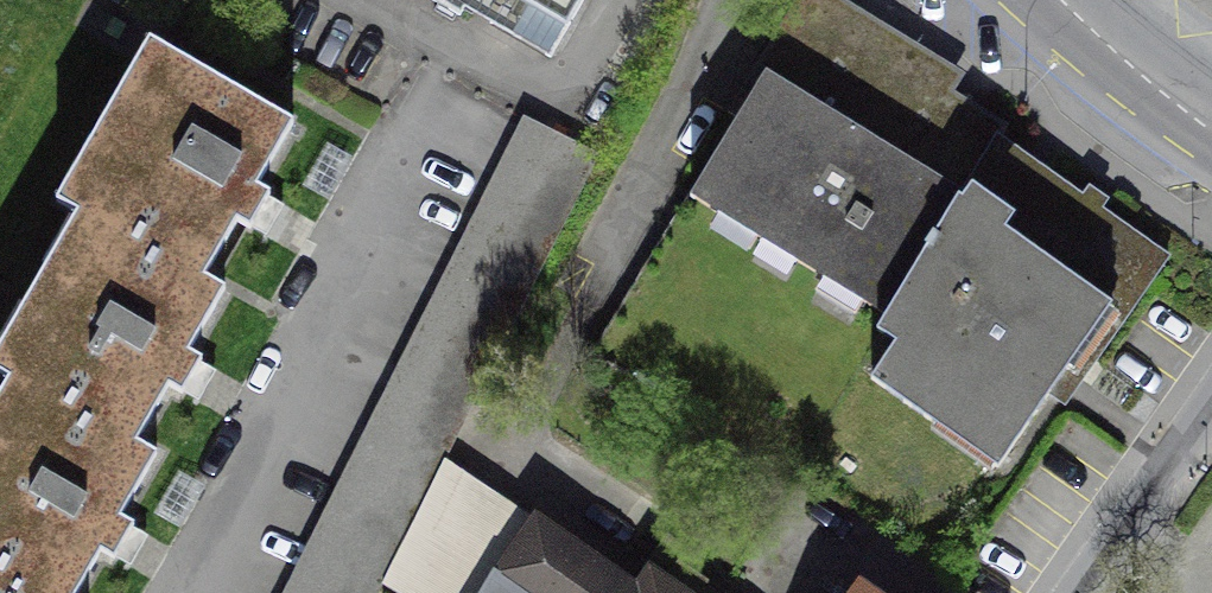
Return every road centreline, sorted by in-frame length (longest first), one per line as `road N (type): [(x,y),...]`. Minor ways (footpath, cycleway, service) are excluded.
road 1 (residential): [(1071,592),(1211,397)]
road 2 (secondary): [(1067,0),(1137,69),(1211,120)]

